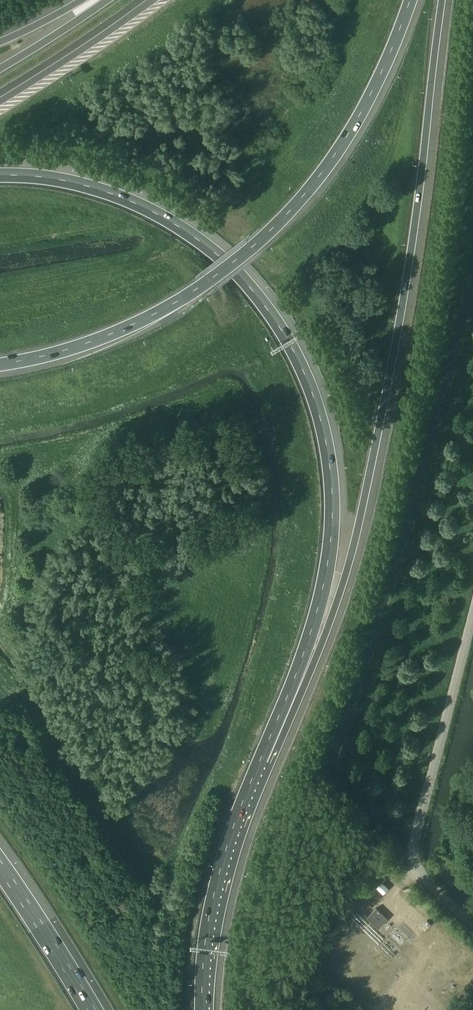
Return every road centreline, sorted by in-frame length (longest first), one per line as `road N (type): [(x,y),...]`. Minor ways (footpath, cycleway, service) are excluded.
road 1 (motorway): [(260,759),(321,643),(362,510),(403,300),(441,0)]
road 2 (motorway): [(260,759),(309,640),(330,550),(327,455),(299,362),(246,284),(169,224),(77,186),(0,179)]
road 3 (motorway): [(0,364),(63,351),(154,315),(252,247),(357,121),(411,0)]
road 4 (unclassified): [(413,865),(472,612)]
road 5 (motorway): [(203,1009),(207,922),(260,759)]
road 6 (motorway): [(150,0),(0,101)]
road 7 (motorway): [(91,1009),(0,868)]
road 8 (motorway): [(108,0),(0,68)]

